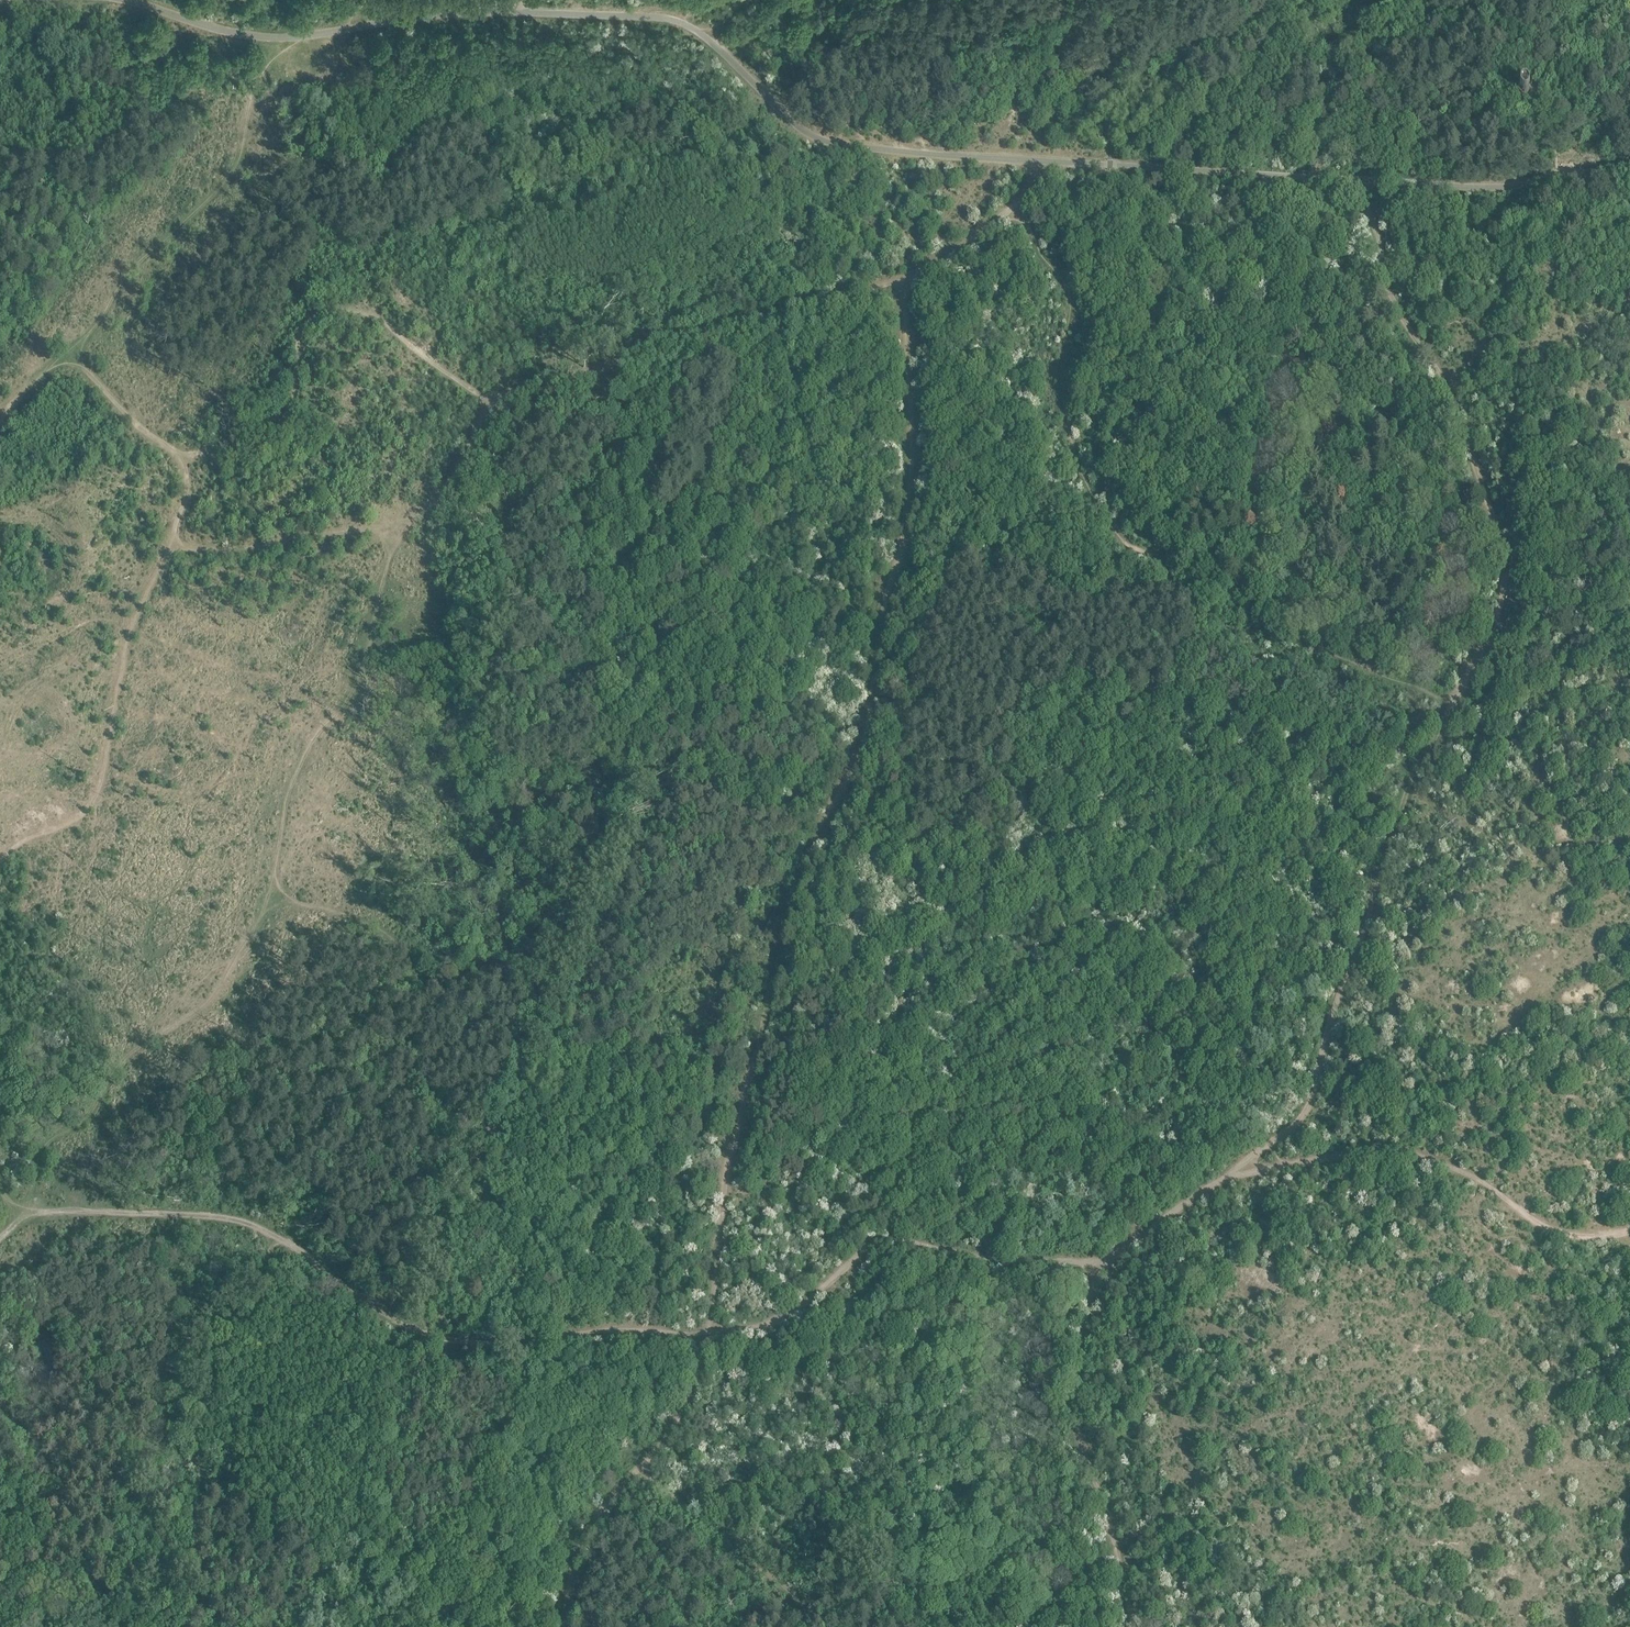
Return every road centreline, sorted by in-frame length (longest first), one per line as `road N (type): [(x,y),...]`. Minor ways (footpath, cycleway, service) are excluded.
road 1 (unclassified): [(124,0),(268,38),(460,13),(656,13),(710,40),(803,130),(901,147),(1469,180),(1629,164)]

